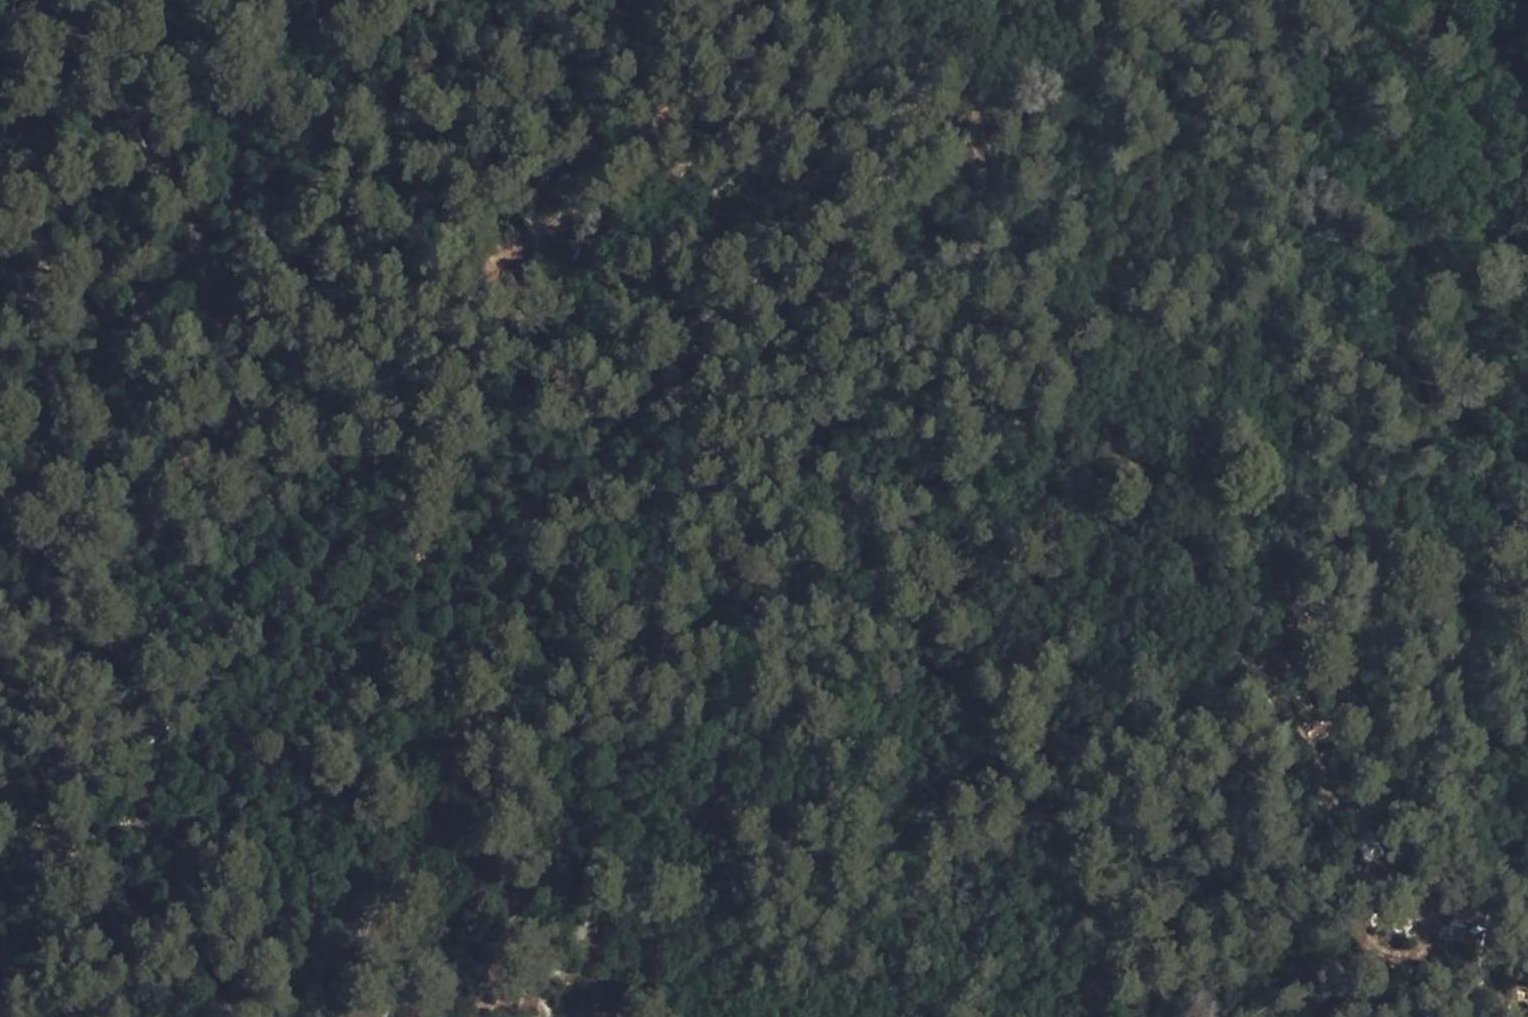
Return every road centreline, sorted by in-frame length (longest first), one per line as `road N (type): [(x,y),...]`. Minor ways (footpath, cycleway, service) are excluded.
road 1 (track): [(748,0),(687,101),(501,295),(528,500),(509,698),(508,930),(476,1016)]
road 2 (track): [(937,0),(1123,433),(1237,632)]

